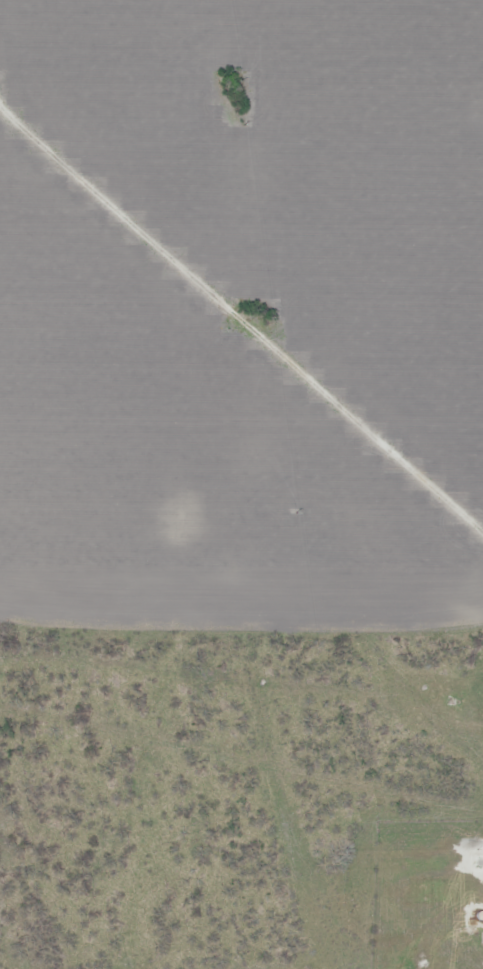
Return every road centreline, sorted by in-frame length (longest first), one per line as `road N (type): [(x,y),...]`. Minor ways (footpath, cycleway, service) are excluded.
road 1 (track): [(482,513),(15,94),(0,42)]

